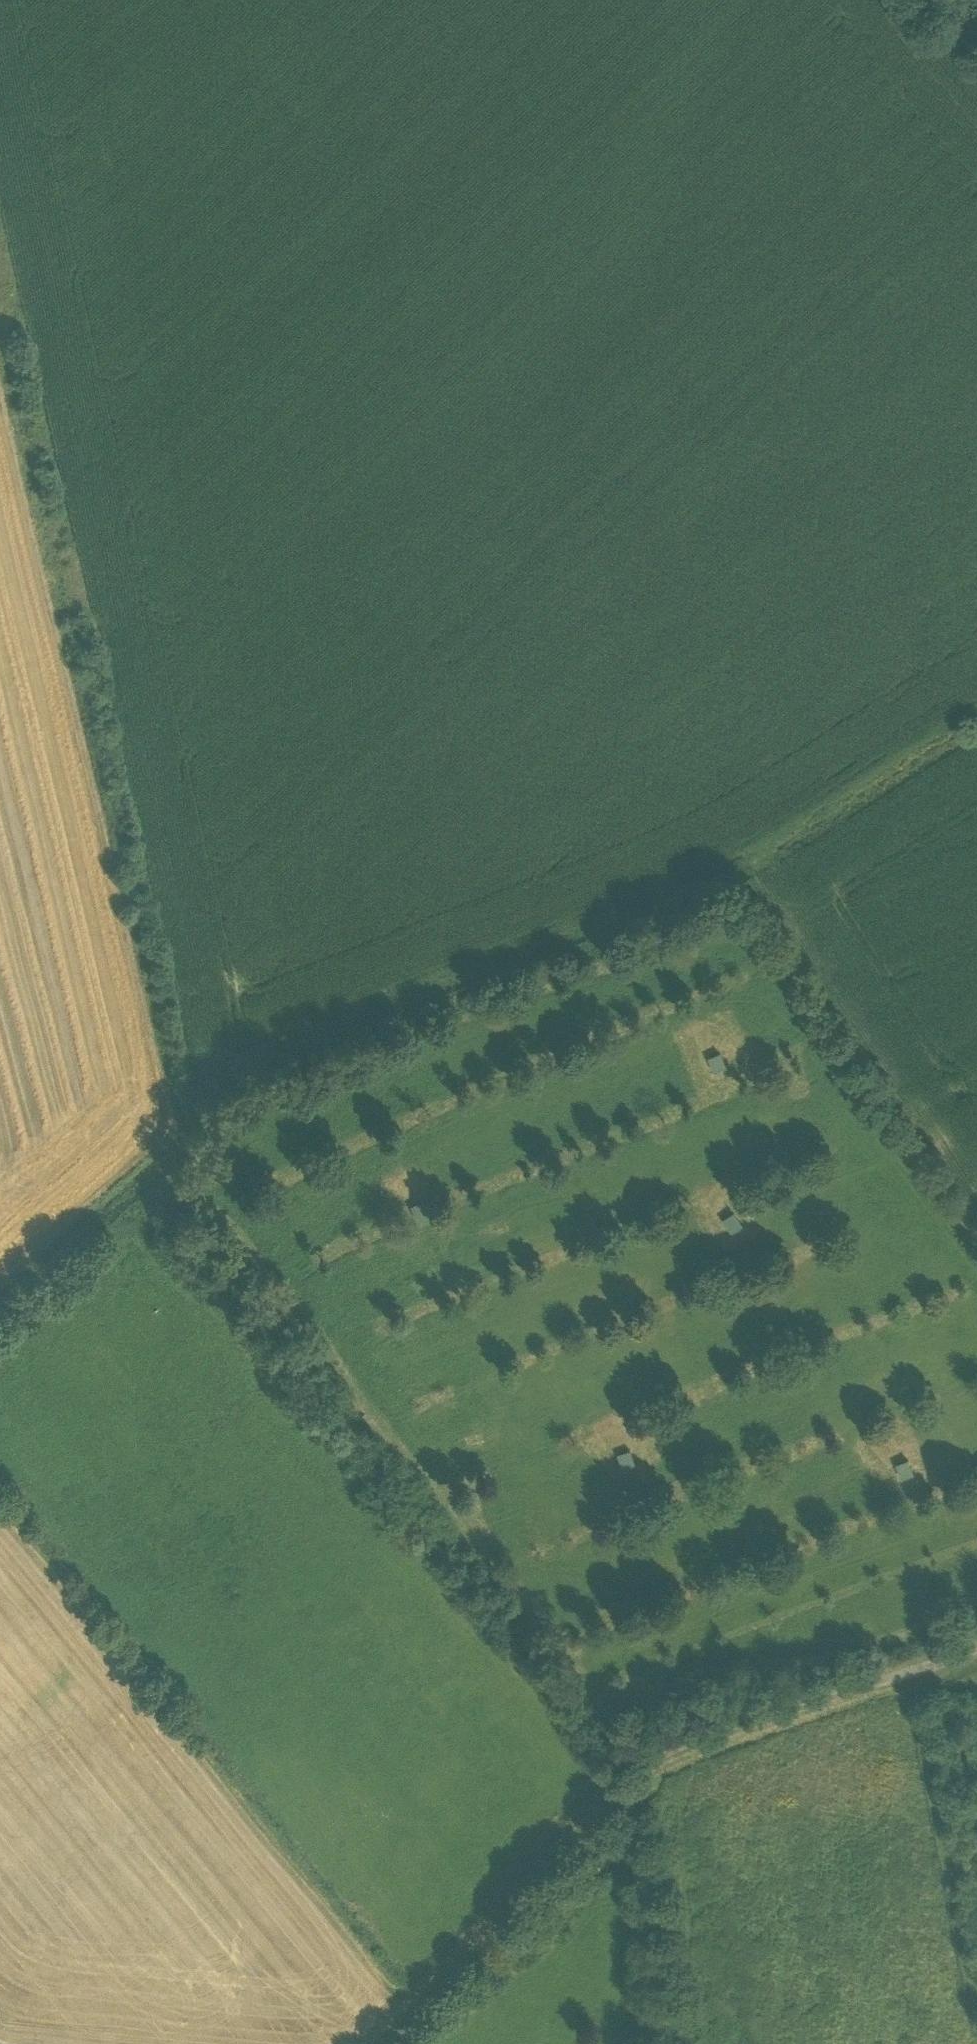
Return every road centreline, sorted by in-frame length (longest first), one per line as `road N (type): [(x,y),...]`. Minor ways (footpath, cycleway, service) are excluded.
road 1 (track): [(385,2043),(602,1802),(653,1767),(852,1697)]
road 2 (unclassified): [(852,1697),(976,1652)]

